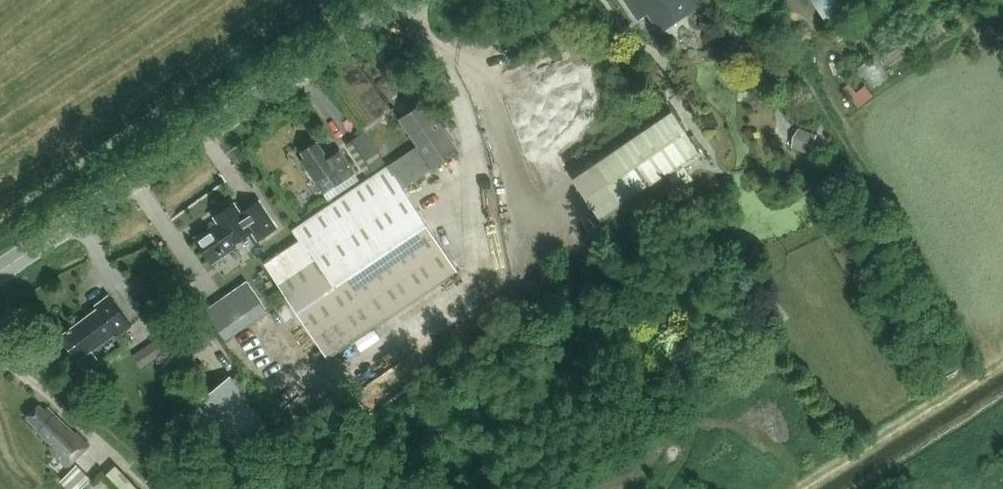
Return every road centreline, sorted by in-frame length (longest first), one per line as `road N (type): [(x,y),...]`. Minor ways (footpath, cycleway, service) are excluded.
road 1 (unclassified): [(0,267),(402,0)]

